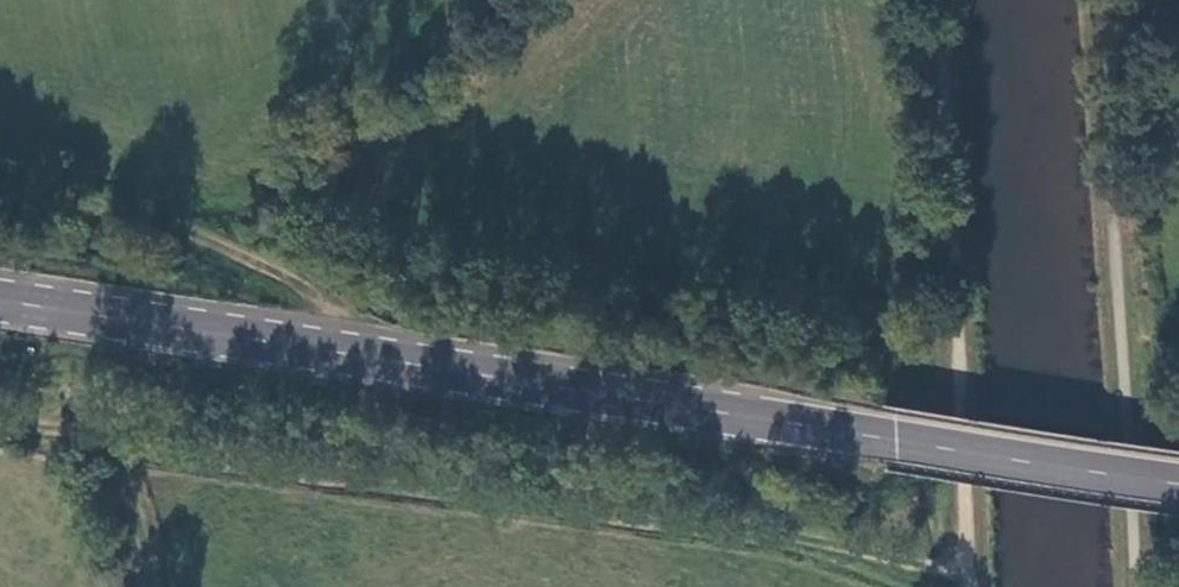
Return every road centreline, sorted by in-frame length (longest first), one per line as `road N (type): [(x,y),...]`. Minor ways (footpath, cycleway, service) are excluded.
road 1 (primary): [(0,302),(1178,483)]
road 2 (track): [(0,418),(965,566)]
road 3 (track): [(350,354),(338,311),(295,275),(77,188),(53,409)]

